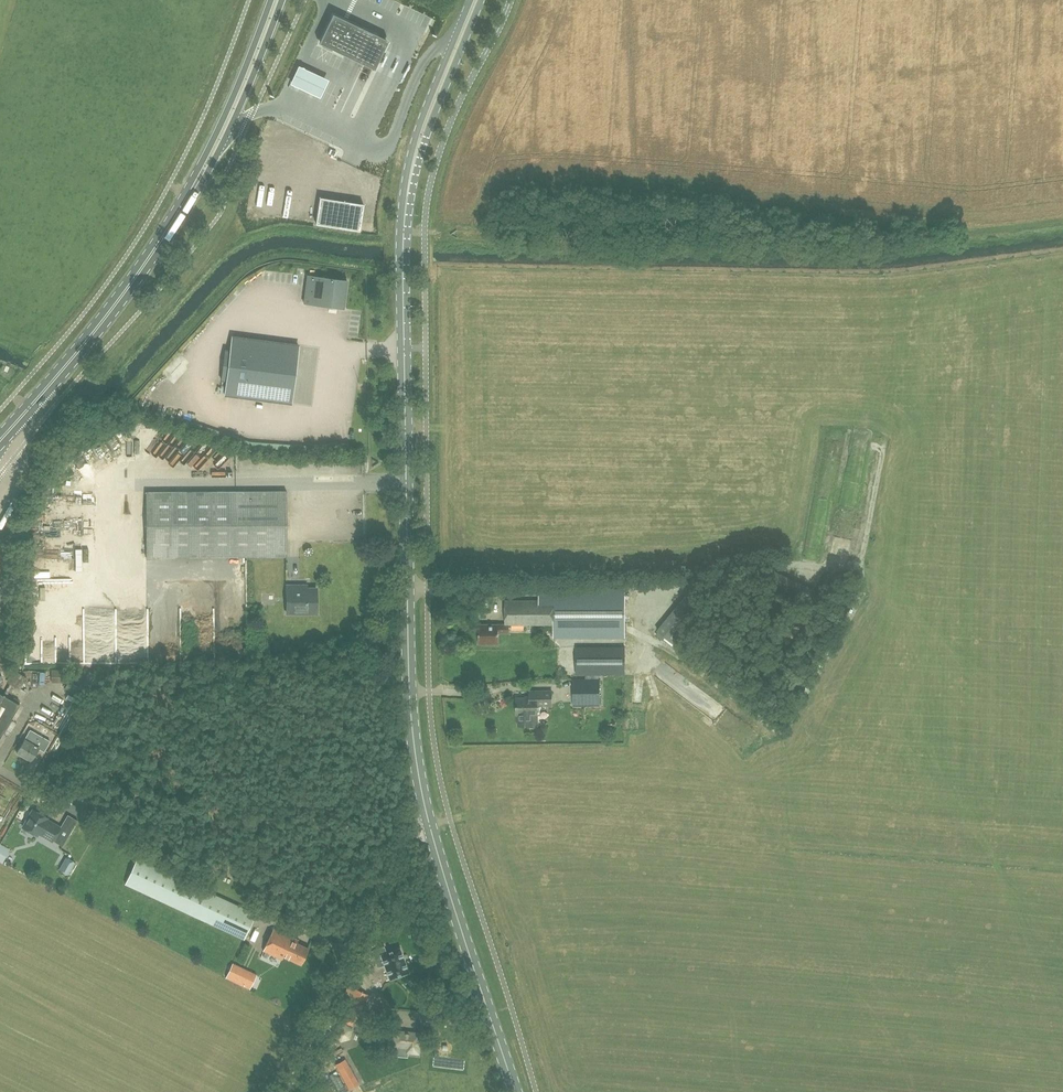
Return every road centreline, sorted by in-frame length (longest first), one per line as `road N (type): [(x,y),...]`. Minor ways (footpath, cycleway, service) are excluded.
road 1 (primary): [(430,825),(410,698),(404,231)]
road 2 (unclassified): [(430,825),(399,848),(288,1091)]
road 3 (primary): [(0,441),(111,311),(177,215)]
road 4 (primary): [(516,1091),(430,825)]
road 5 (primary): [(177,215),(216,157),(282,0)]
road 6 (primary): [(271,0),(177,215)]
road 7 (primary): [(407,196),(481,0)]
road 8 (primary): [(470,0),(416,137),(407,196)]

